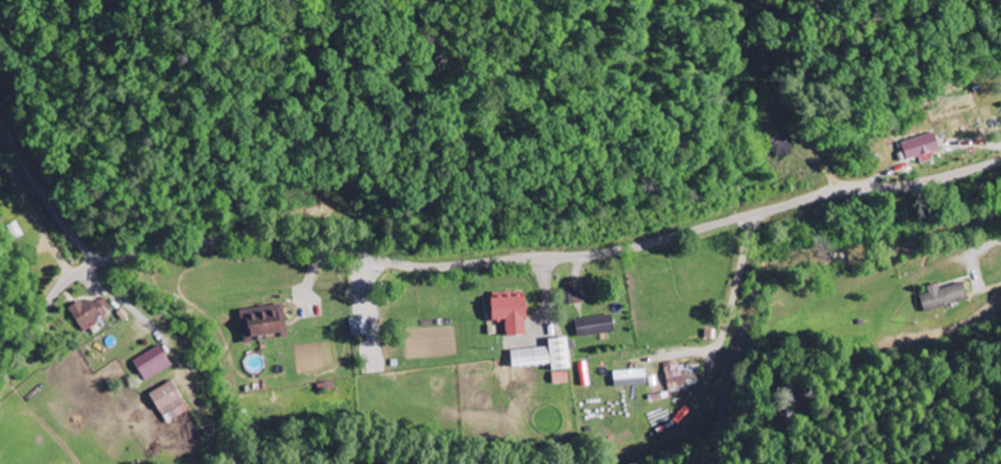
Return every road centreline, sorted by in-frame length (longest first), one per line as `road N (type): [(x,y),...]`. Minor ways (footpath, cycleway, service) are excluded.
road 1 (secondary): [(0,379),(74,276),(159,248),(256,236),(430,266),(590,255),(838,190),(894,187),(1000,160)]
road 2 (residential): [(95,265),(0,125)]

